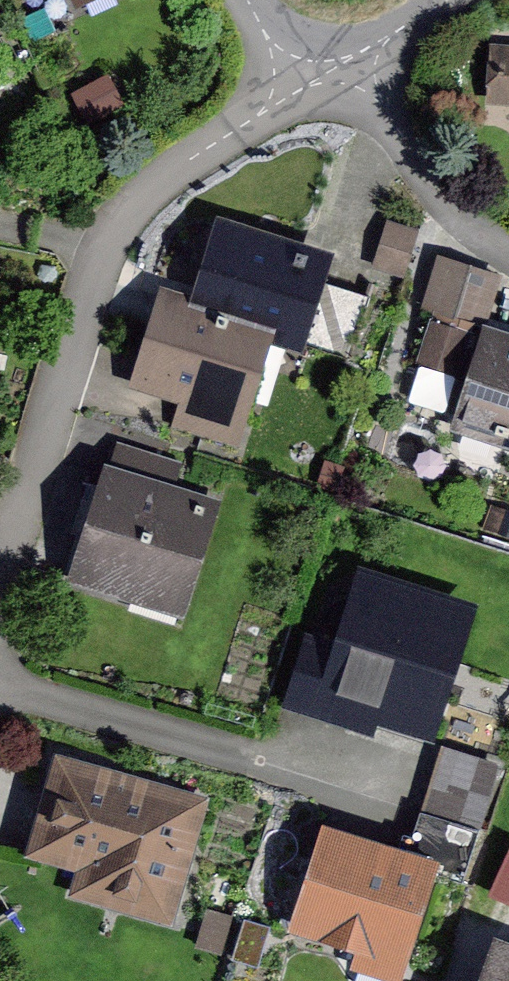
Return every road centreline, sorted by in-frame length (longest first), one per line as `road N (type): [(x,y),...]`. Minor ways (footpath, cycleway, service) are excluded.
road 1 (residential): [(360,60),(172,174),(100,262),(0,581)]
road 2 (residential): [(508,250),(465,220),(379,134),(360,60)]

